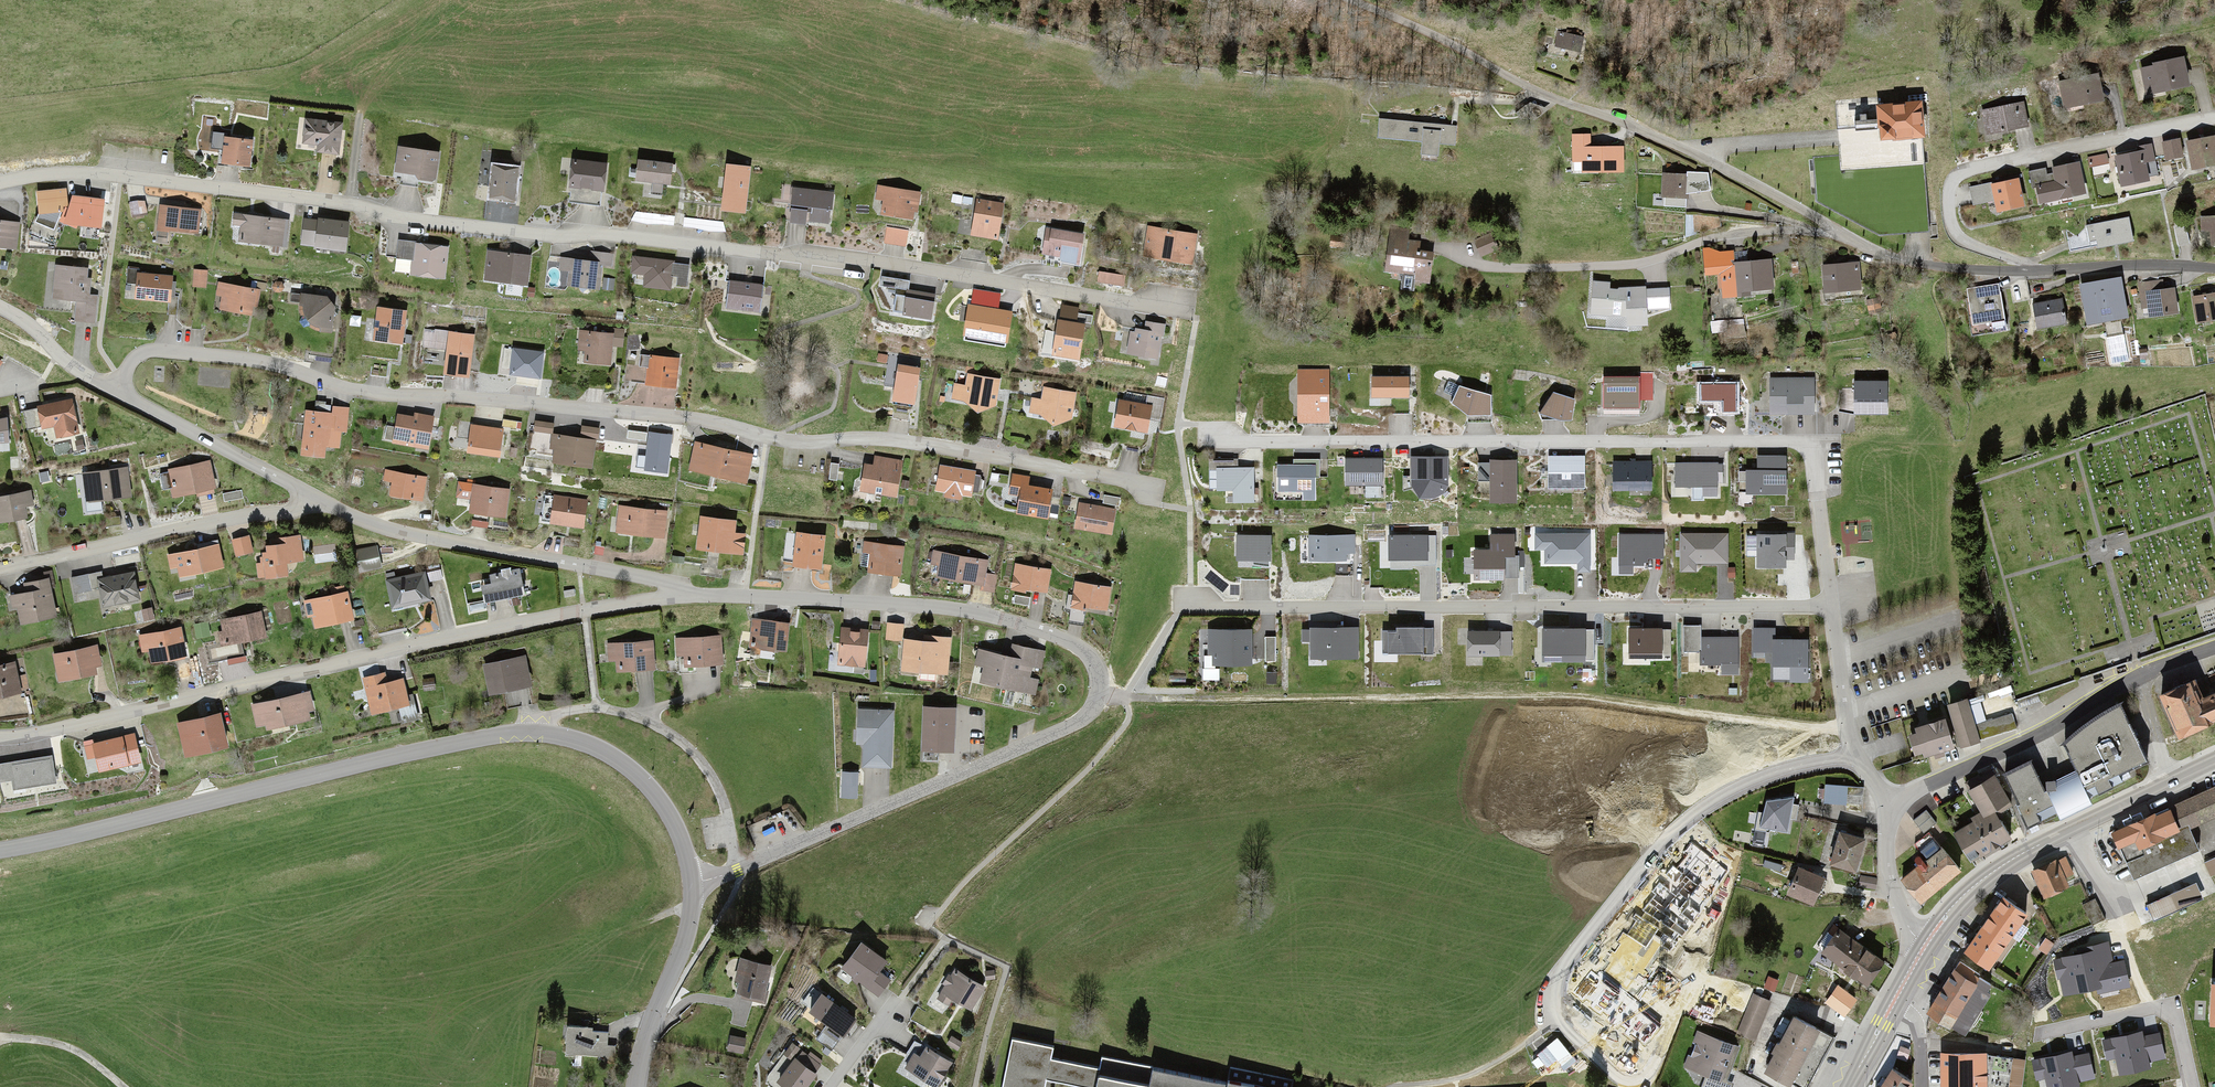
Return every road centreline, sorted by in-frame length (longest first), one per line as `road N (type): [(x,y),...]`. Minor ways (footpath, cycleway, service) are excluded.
road 1 (residential): [(0,179),(62,171),(178,178),(547,232),(603,230),(888,260),(1182,306)]
road 2 (residential): [(1158,489),(919,445),(776,440),(688,420),(363,392),(247,360),(176,352),(139,354),(115,390)]
road 3 (residential): [(699,590),(996,617),(1073,643),(1092,659),(1099,686),(1091,709),(1069,726),(692,883)]
road 4 (secondary): [(0,850),(421,750),(533,732),(596,748),(644,782),(673,822),(692,883)]
road 5 (residential): [(1830,605),(1812,445),(1210,439)]
road 6 (track): [(1099,694),(1577,698),(1844,728)]
road 7 (residential): [(0,738),(699,590)]
road 8 (residential): [(1830,605),(1183,605)]
road 9 (residential): [(1657,1058),(1646,1076),(1621,1079),(1562,1027),(1556,988),(1570,956),(1678,827),(1723,793),(1777,769),(1854,756)]
road 10 (unclassified): [(1838,232),(1689,150),(1544,95),(1356,0)]
road 11 (residential): [(2032,271),(1951,230),(1952,181),(1966,168),(2214,118)]
road 12 (residential): [(326,503),(434,540),(699,590)]
road 13 (residential): [(1893,808),(1930,781),(2052,730),(2122,685),(2214,647)]
road 14 (primary): [(2214,762),(1996,869),(1926,944)]
road 15 (residential): [(326,503),(0,569)]
road 16 (residential): [(115,390),(326,503)]
road 17 (secondary): [(692,883),(689,923),(635,1086)]
road 18 (residential): [(2032,271),(1906,262),(1838,232)]
road 19 (residential): [(2214,270),(2032,271)]
road 20 (residential): [(1854,756),(1830,605)]
road 21 (residential): [(1926,944),(1910,929),(1889,870),(1893,808)]
road 22 (track): [(121,1086),(74,1051),(0,1041)]

